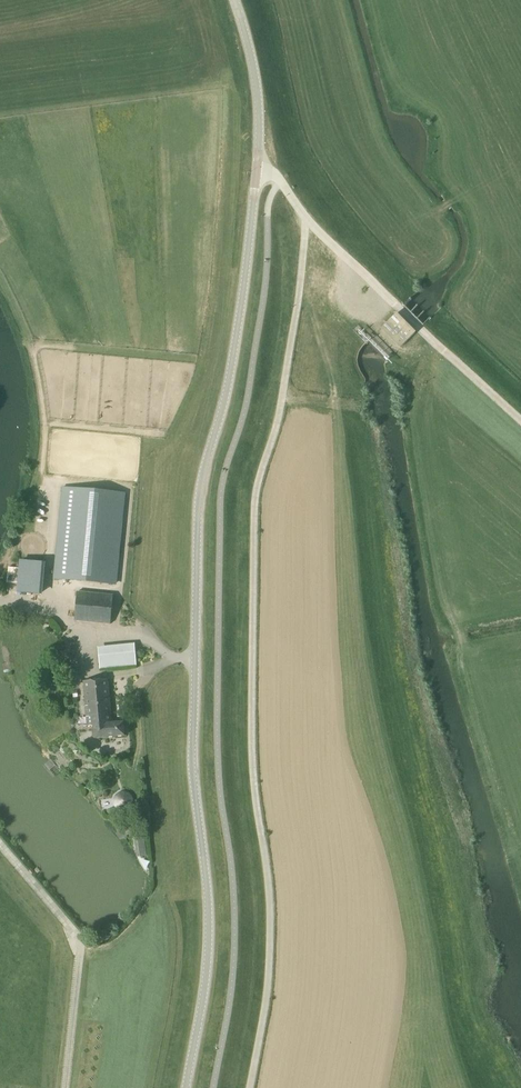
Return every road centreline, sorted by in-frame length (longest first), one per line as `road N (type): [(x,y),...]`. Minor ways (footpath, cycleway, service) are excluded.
road 1 (unclassified): [(186,1087),(211,927),(196,764),(197,519),(243,310),(256,174)]
road 2 (track): [(306,219),(278,424),(256,489),(251,746),(270,925),(249,1087)]
road 3 (unclassified): [(256,174),(258,90),(235,0)]

